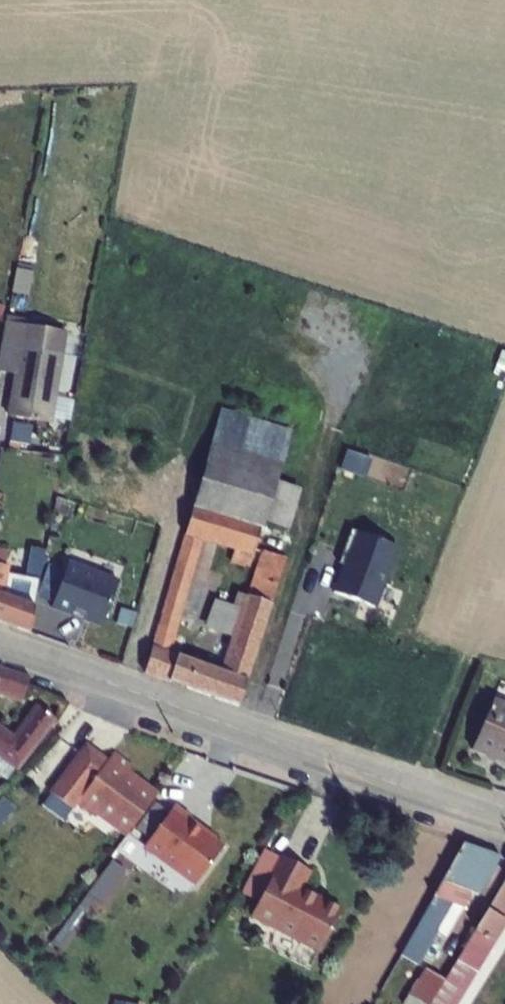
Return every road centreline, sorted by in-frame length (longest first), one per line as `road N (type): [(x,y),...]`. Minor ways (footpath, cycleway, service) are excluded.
road 1 (residential): [(0,645),(504,823)]

